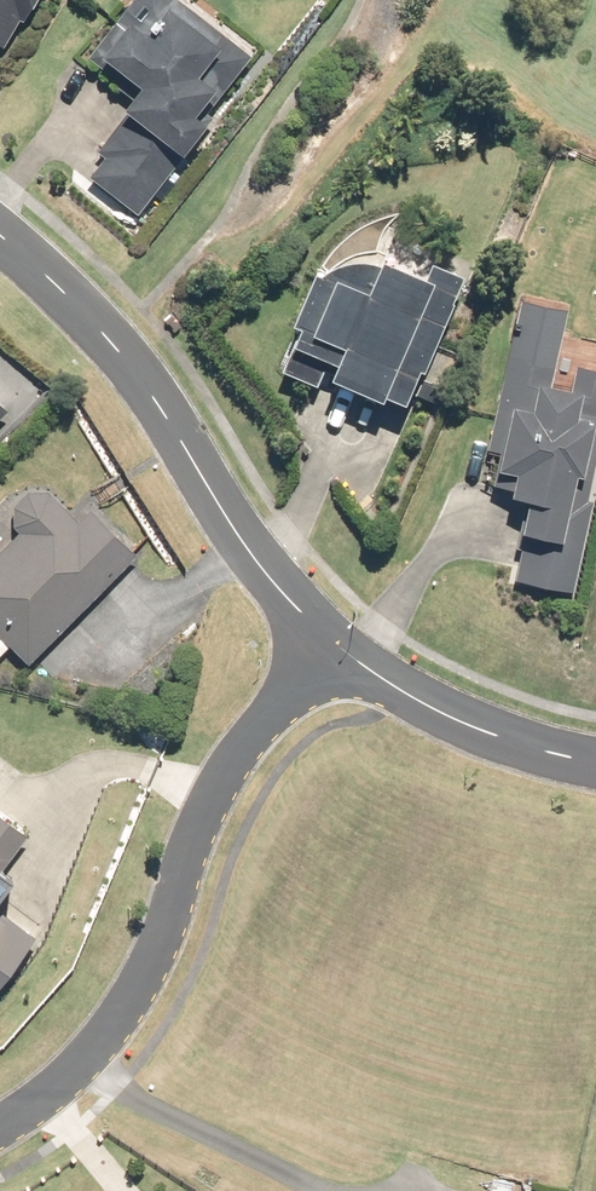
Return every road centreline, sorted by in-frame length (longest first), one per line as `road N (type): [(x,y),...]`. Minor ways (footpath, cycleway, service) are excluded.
road 1 (residential): [(0,1121),(77,1068),(139,987),(187,854),(236,762),(332,650)]
road 2 (residential): [(0,238),(88,317),(246,544),(332,650)]
road 3 (track): [(106,342),(321,122),(389,15),(390,0)]
road 4 (residential): [(332,650),(429,711),(595,766)]

